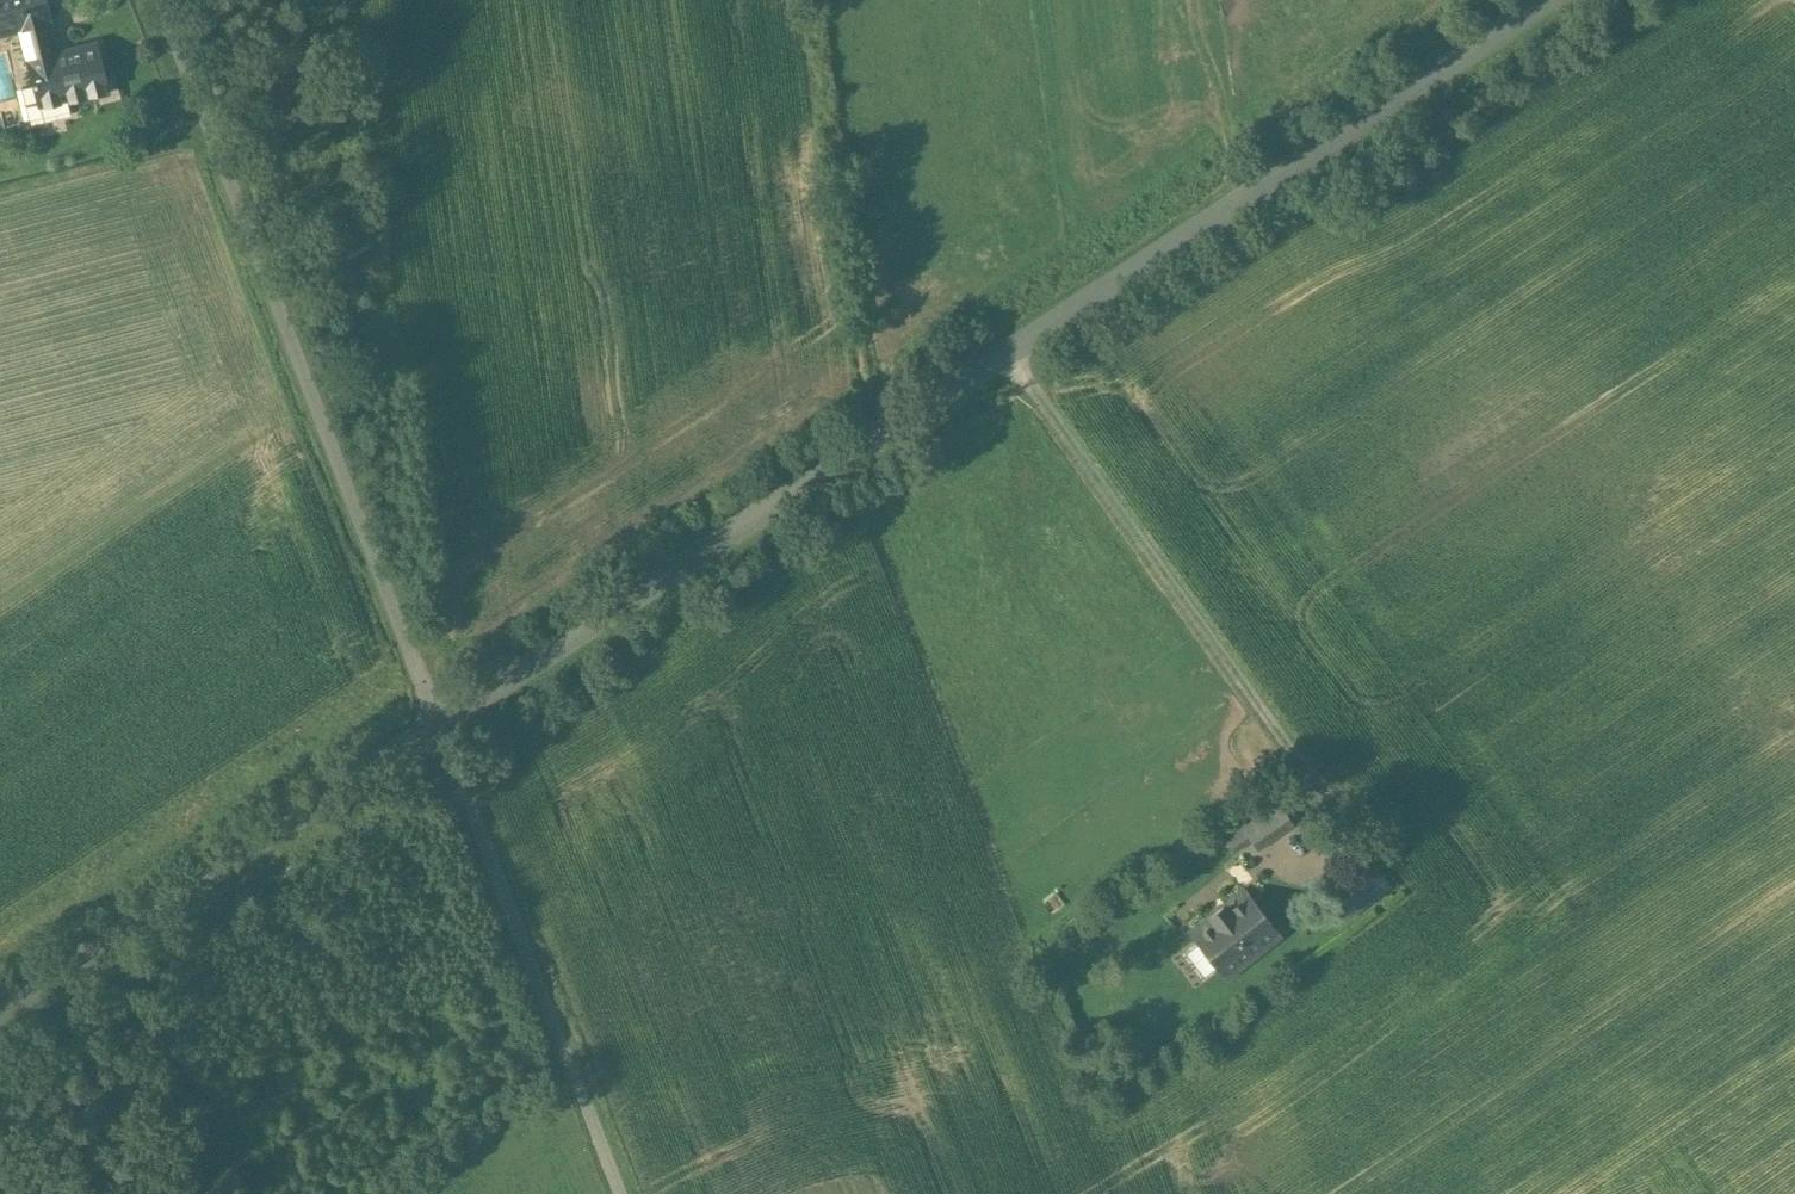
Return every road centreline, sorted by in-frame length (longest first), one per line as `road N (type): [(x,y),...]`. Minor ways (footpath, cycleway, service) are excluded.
road 1 (unclassified): [(440,724),(1553,0)]
road 2 (unclassified): [(0,1011),(440,724)]
road 3 (unclassified): [(440,724),(618,1193)]

